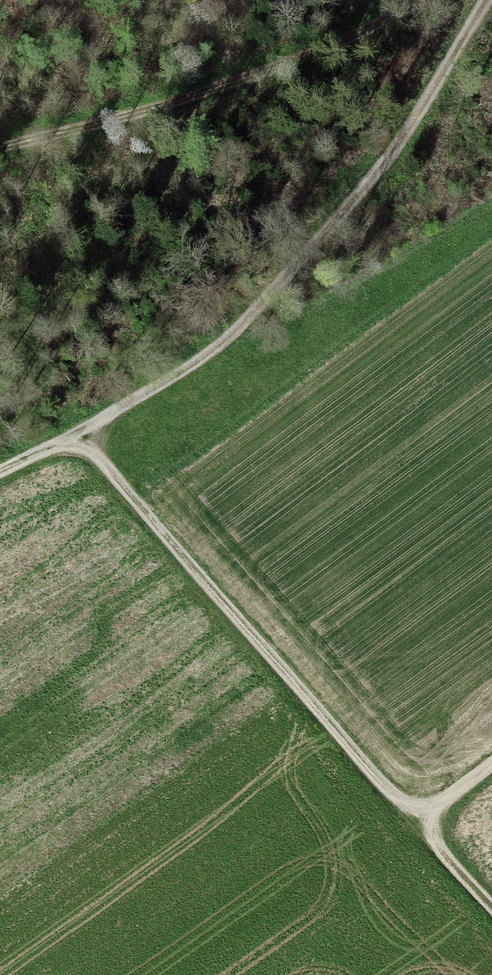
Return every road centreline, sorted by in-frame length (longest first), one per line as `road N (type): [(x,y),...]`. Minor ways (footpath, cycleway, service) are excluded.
road 1 (track): [(78,430),(226,325),(381,181),(490,0)]
road 2 (track): [(491,749),(419,803),(78,430)]
road 3 (track): [(436,0),(362,40),(89,130),(0,149)]

